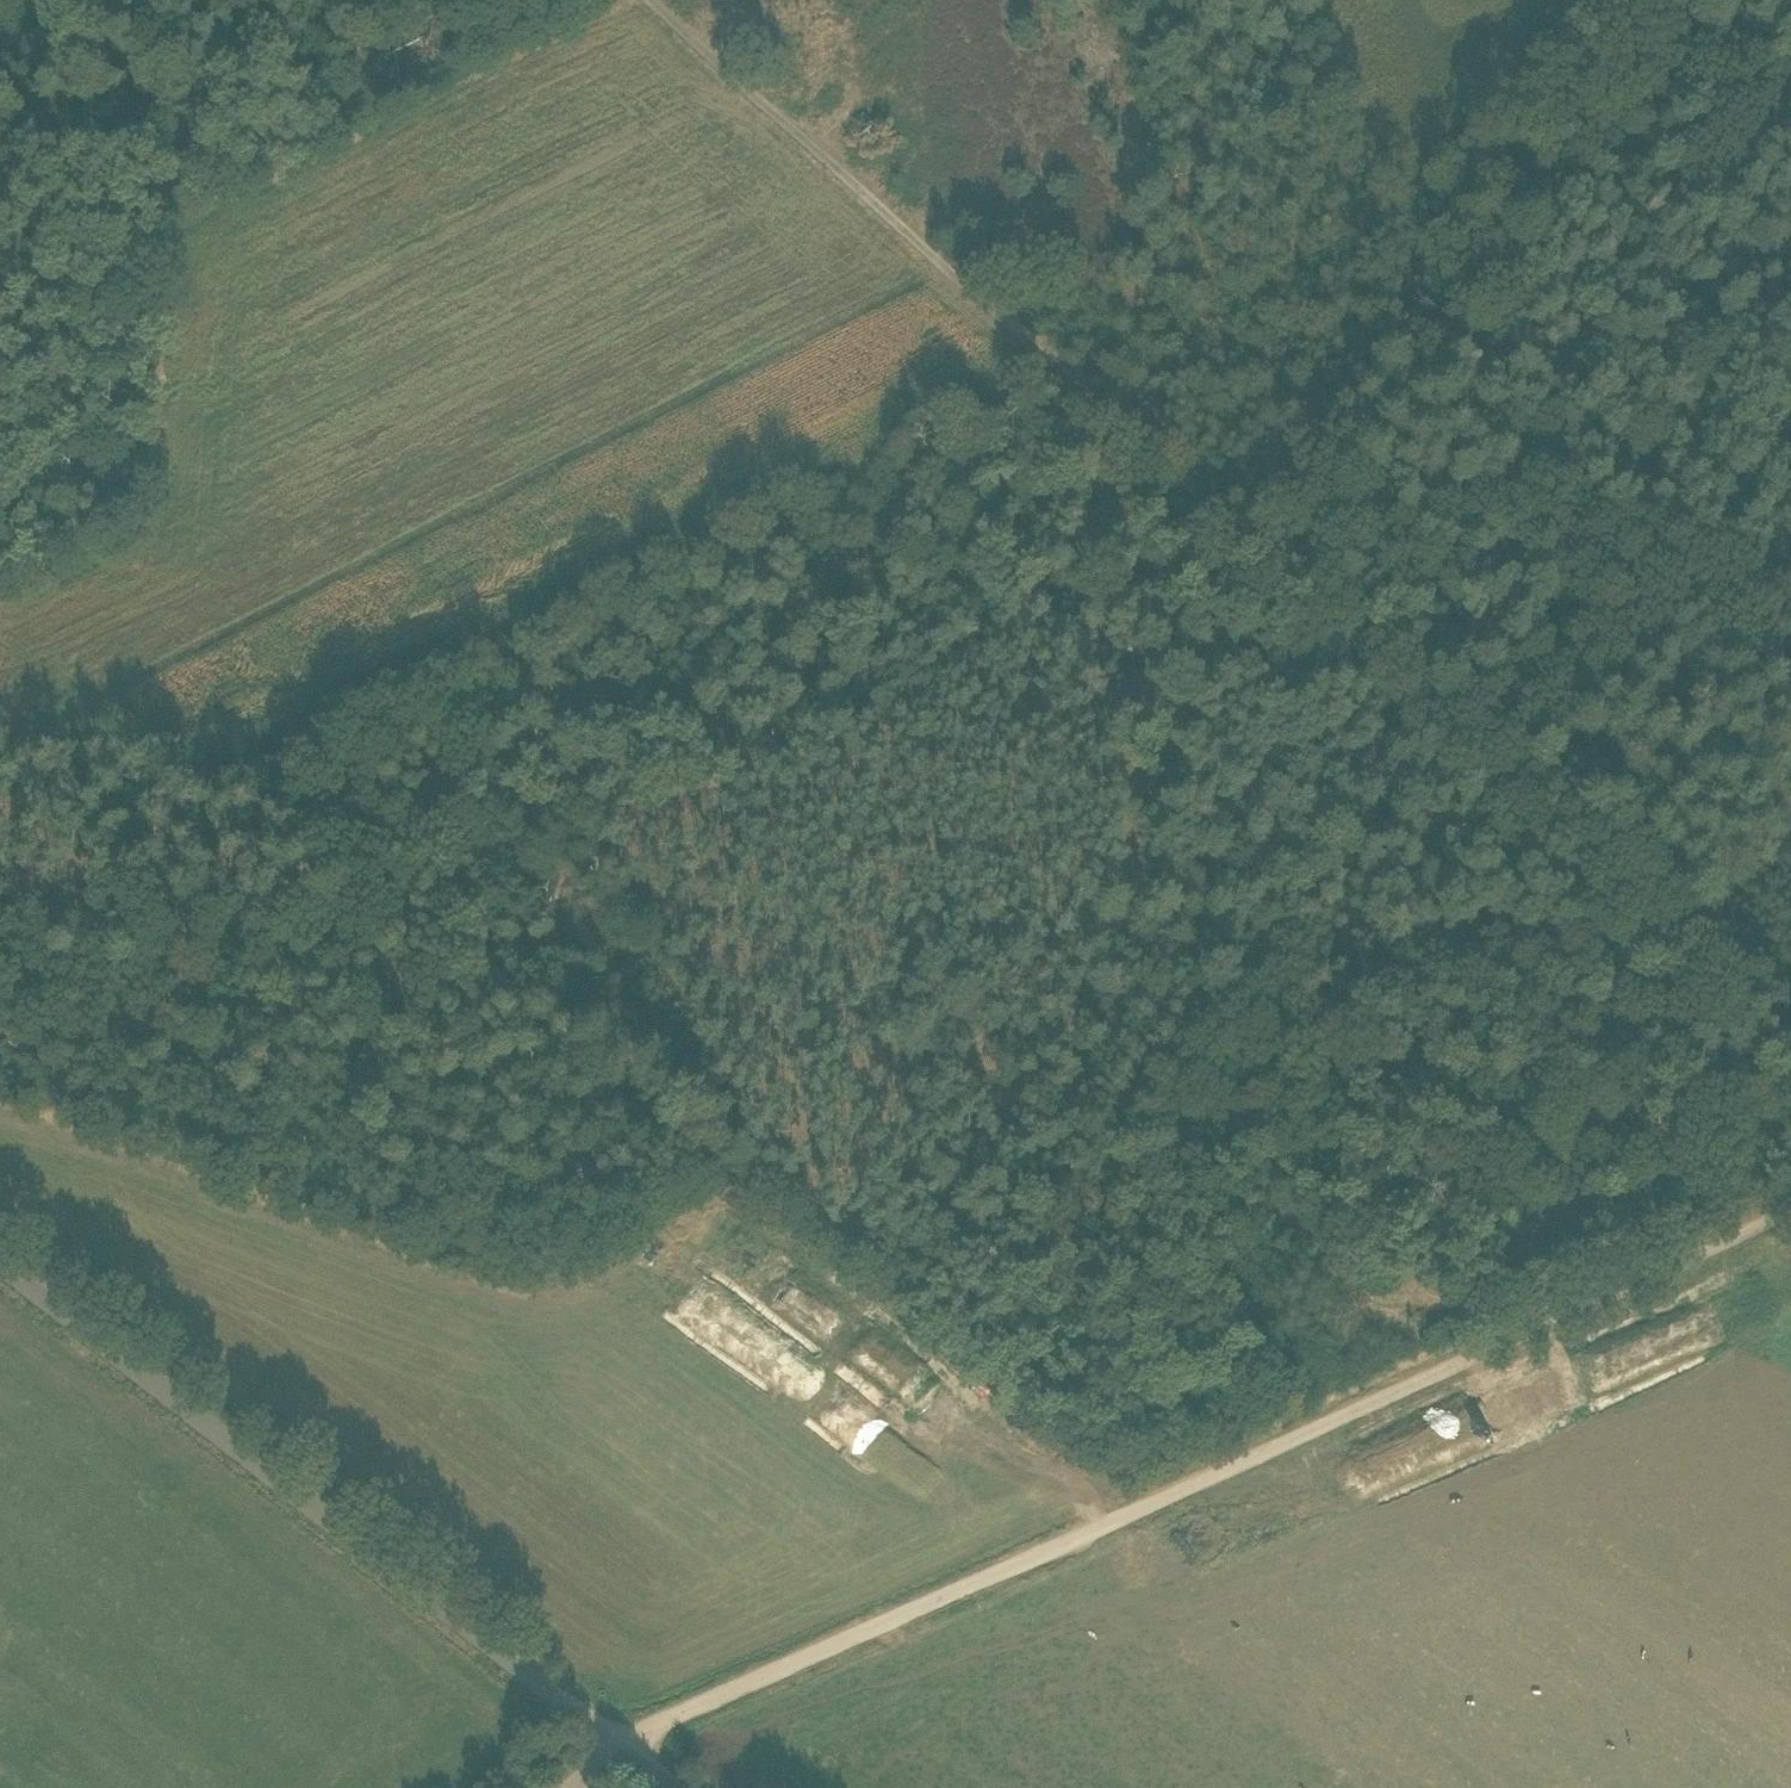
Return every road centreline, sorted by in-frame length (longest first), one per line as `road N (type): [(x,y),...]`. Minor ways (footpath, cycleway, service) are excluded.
road 1 (track): [(1790,1213),(611,1739)]
road 2 (unclassified): [(673,1787),(0,1262)]
road 3 (track): [(645,0),(1131,435)]
road 4 (track): [(1492,762),(1790,1036)]
road 5 (track): [(1270,567),(1492,762)]
road 6 (track): [(1131,435),(1270,567)]

